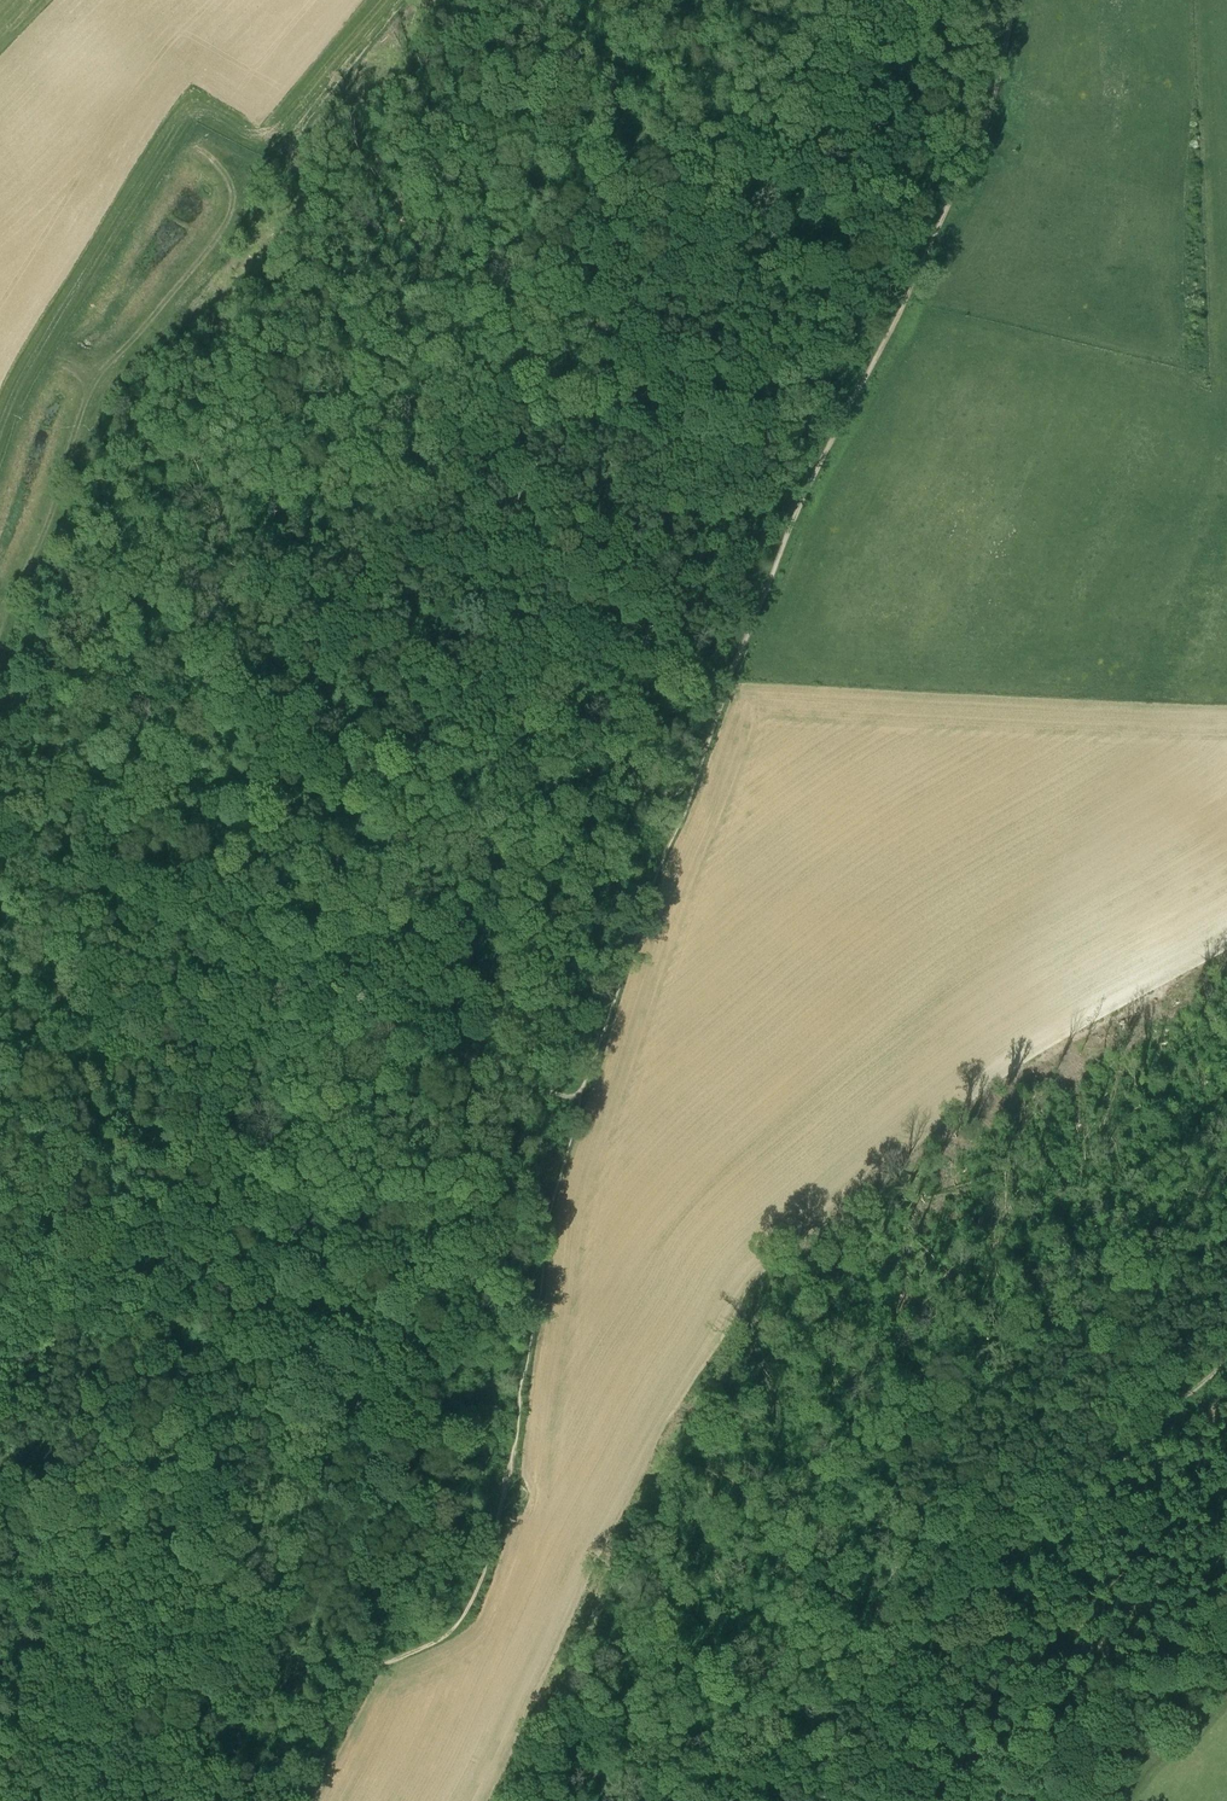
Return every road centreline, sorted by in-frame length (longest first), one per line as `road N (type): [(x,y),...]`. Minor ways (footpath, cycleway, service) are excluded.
road 1 (track): [(1015,0),(983,133),(900,314),(792,516),(728,673),(580,1104)]
road 2 (track): [(580,1104),(555,1184),(486,1567),(449,1634),(390,1658)]
road 3 (track): [(960,1800),(1013,1752),(1129,1693),(1226,1608)]
road 4 (track): [(0,428),(23,373),(132,194),(137,165)]

